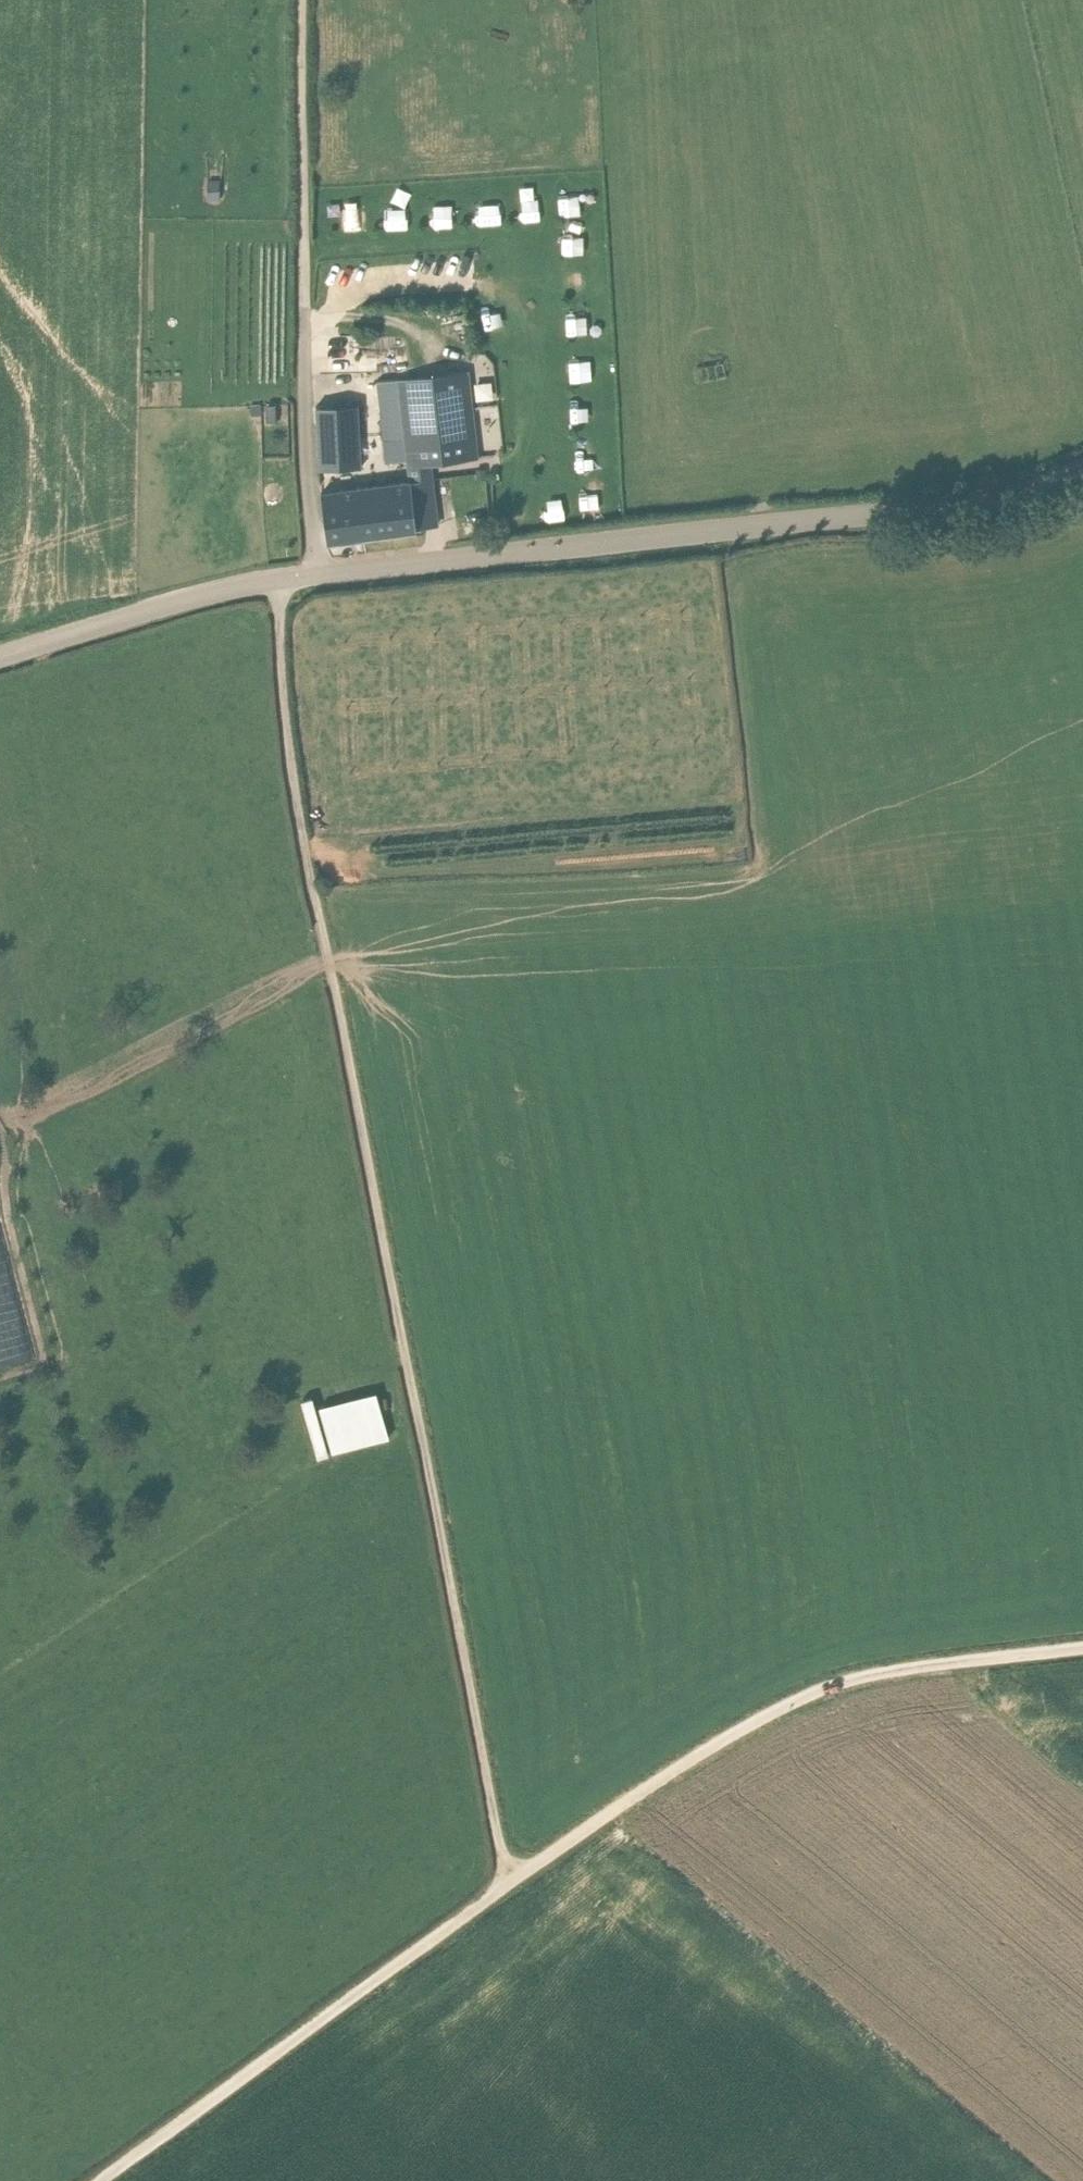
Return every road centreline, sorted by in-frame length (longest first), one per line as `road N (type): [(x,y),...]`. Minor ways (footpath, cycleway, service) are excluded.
road 1 (track): [(276,579),(282,700),(308,875),(505,1884)]
road 2 (tertiary): [(318,574),(960,505),(1082,467)]
road 3 (track): [(1082,1646),(904,1668),(827,1687),(730,1733),(505,1884)]
road 4 (track): [(505,1884),(97,2180)]
road 5 (unclassified): [(303,238),(318,574)]
road 6 (tertiary): [(0,656),(178,601),(318,574)]
road 7 (track): [(301,0),(303,238)]

